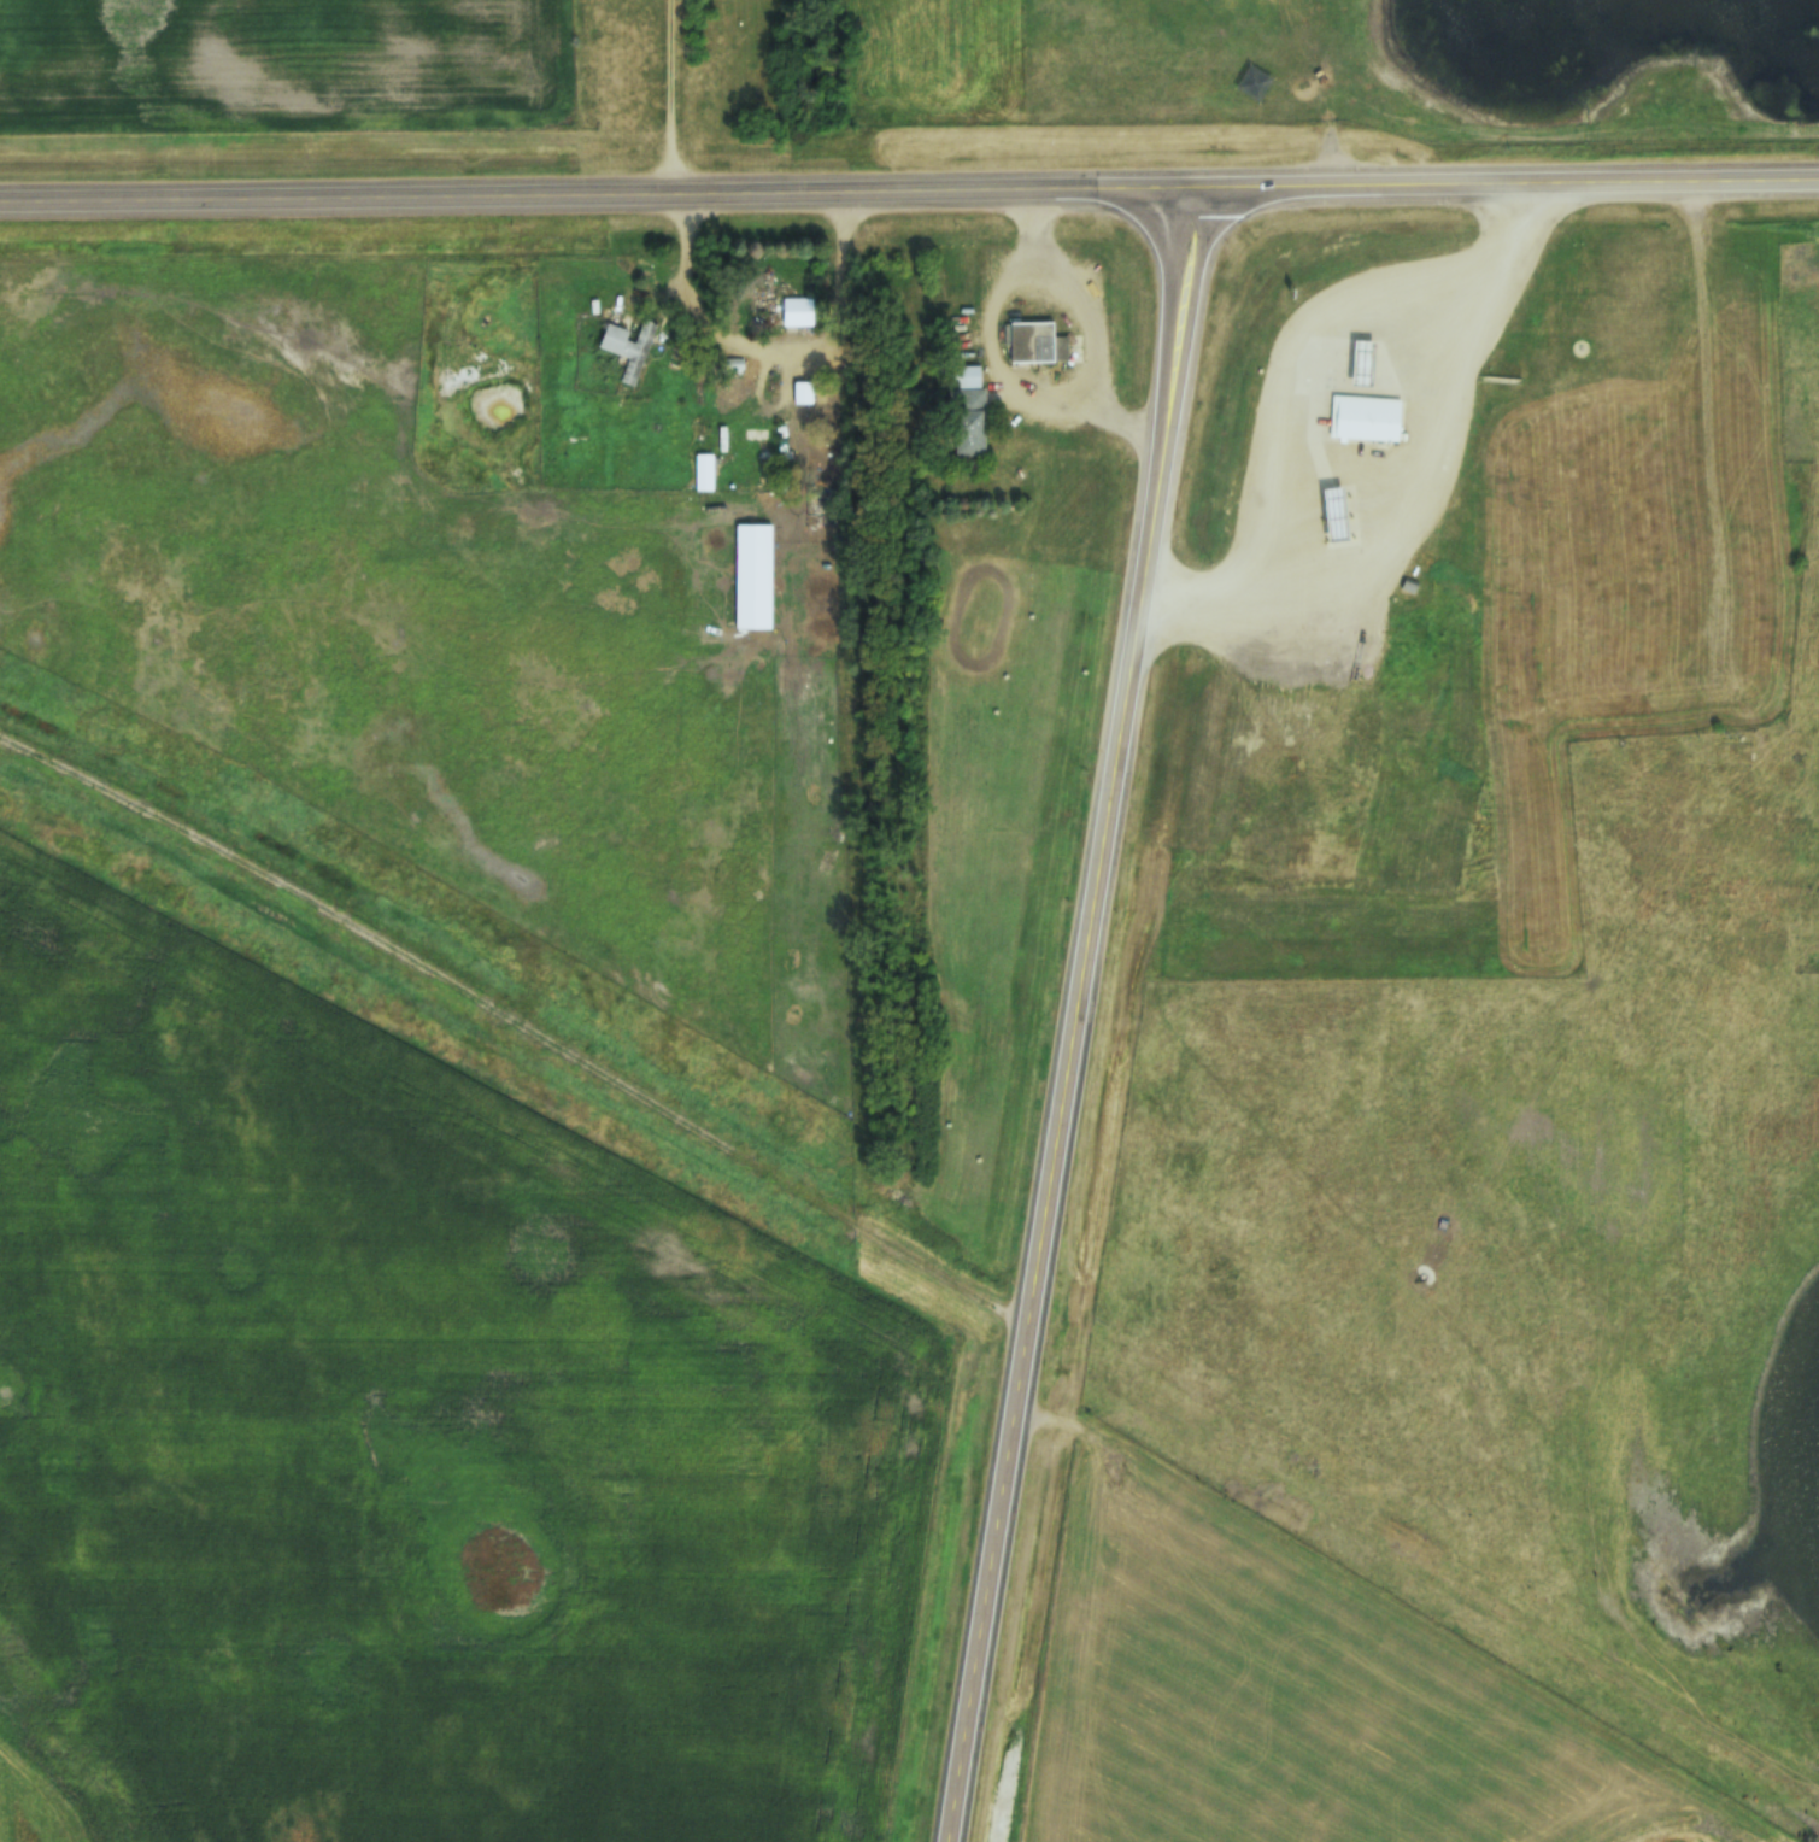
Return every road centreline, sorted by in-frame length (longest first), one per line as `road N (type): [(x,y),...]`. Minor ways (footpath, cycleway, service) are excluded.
road 1 (primary): [(955,1841),(1186,186)]
road 2 (primary): [(1186,186),(0,199)]
road 3 (primary): [(1818,179),(1186,186)]

